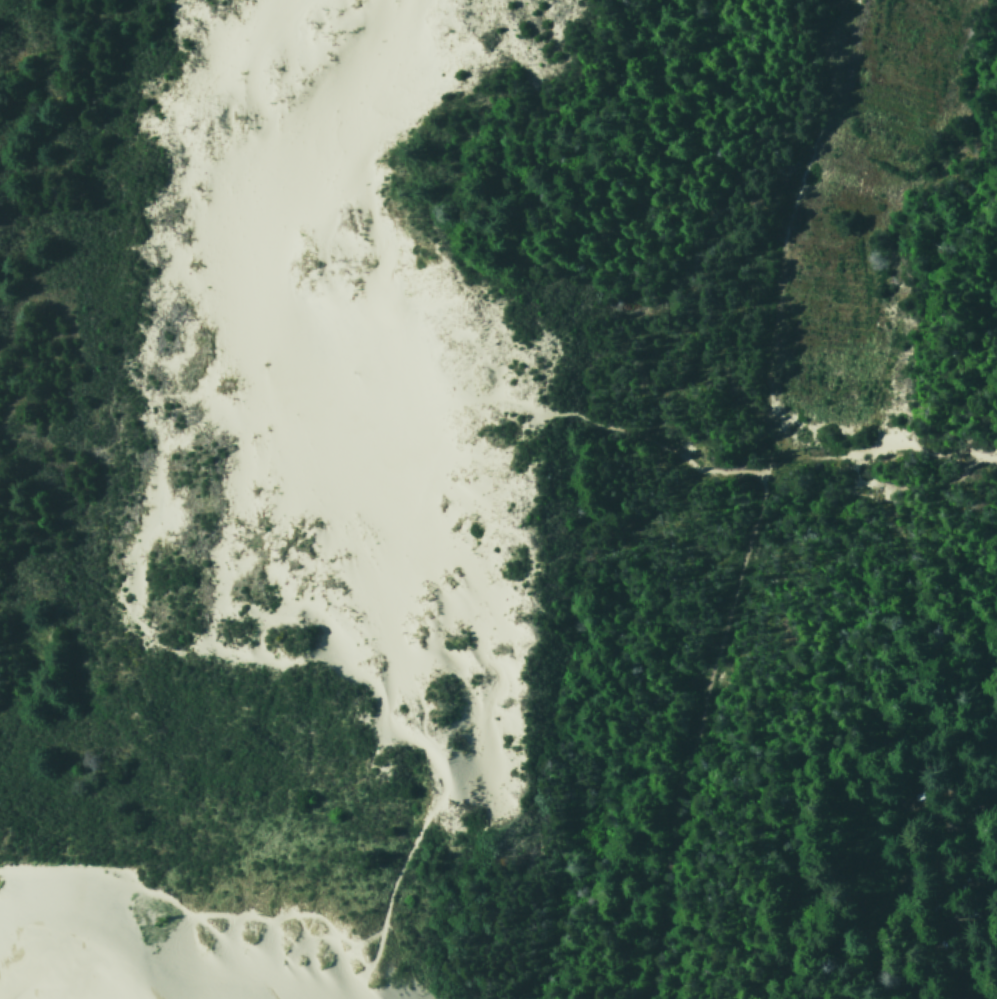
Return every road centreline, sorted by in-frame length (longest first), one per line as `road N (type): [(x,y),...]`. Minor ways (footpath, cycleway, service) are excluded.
road 1 (residential): [(959,998),(929,864),(969,763),(996,750)]

